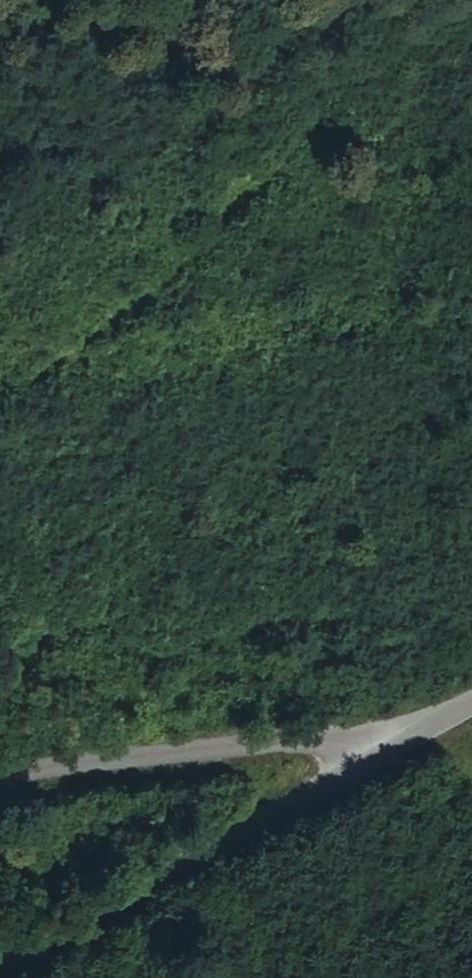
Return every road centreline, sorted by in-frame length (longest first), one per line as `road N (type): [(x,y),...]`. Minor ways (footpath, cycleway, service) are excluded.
road 1 (tertiary): [(0,946),(352,752)]
road 2 (tertiary): [(352,752),(0,768)]
road 3 (tertiary): [(352,752),(471,703)]

